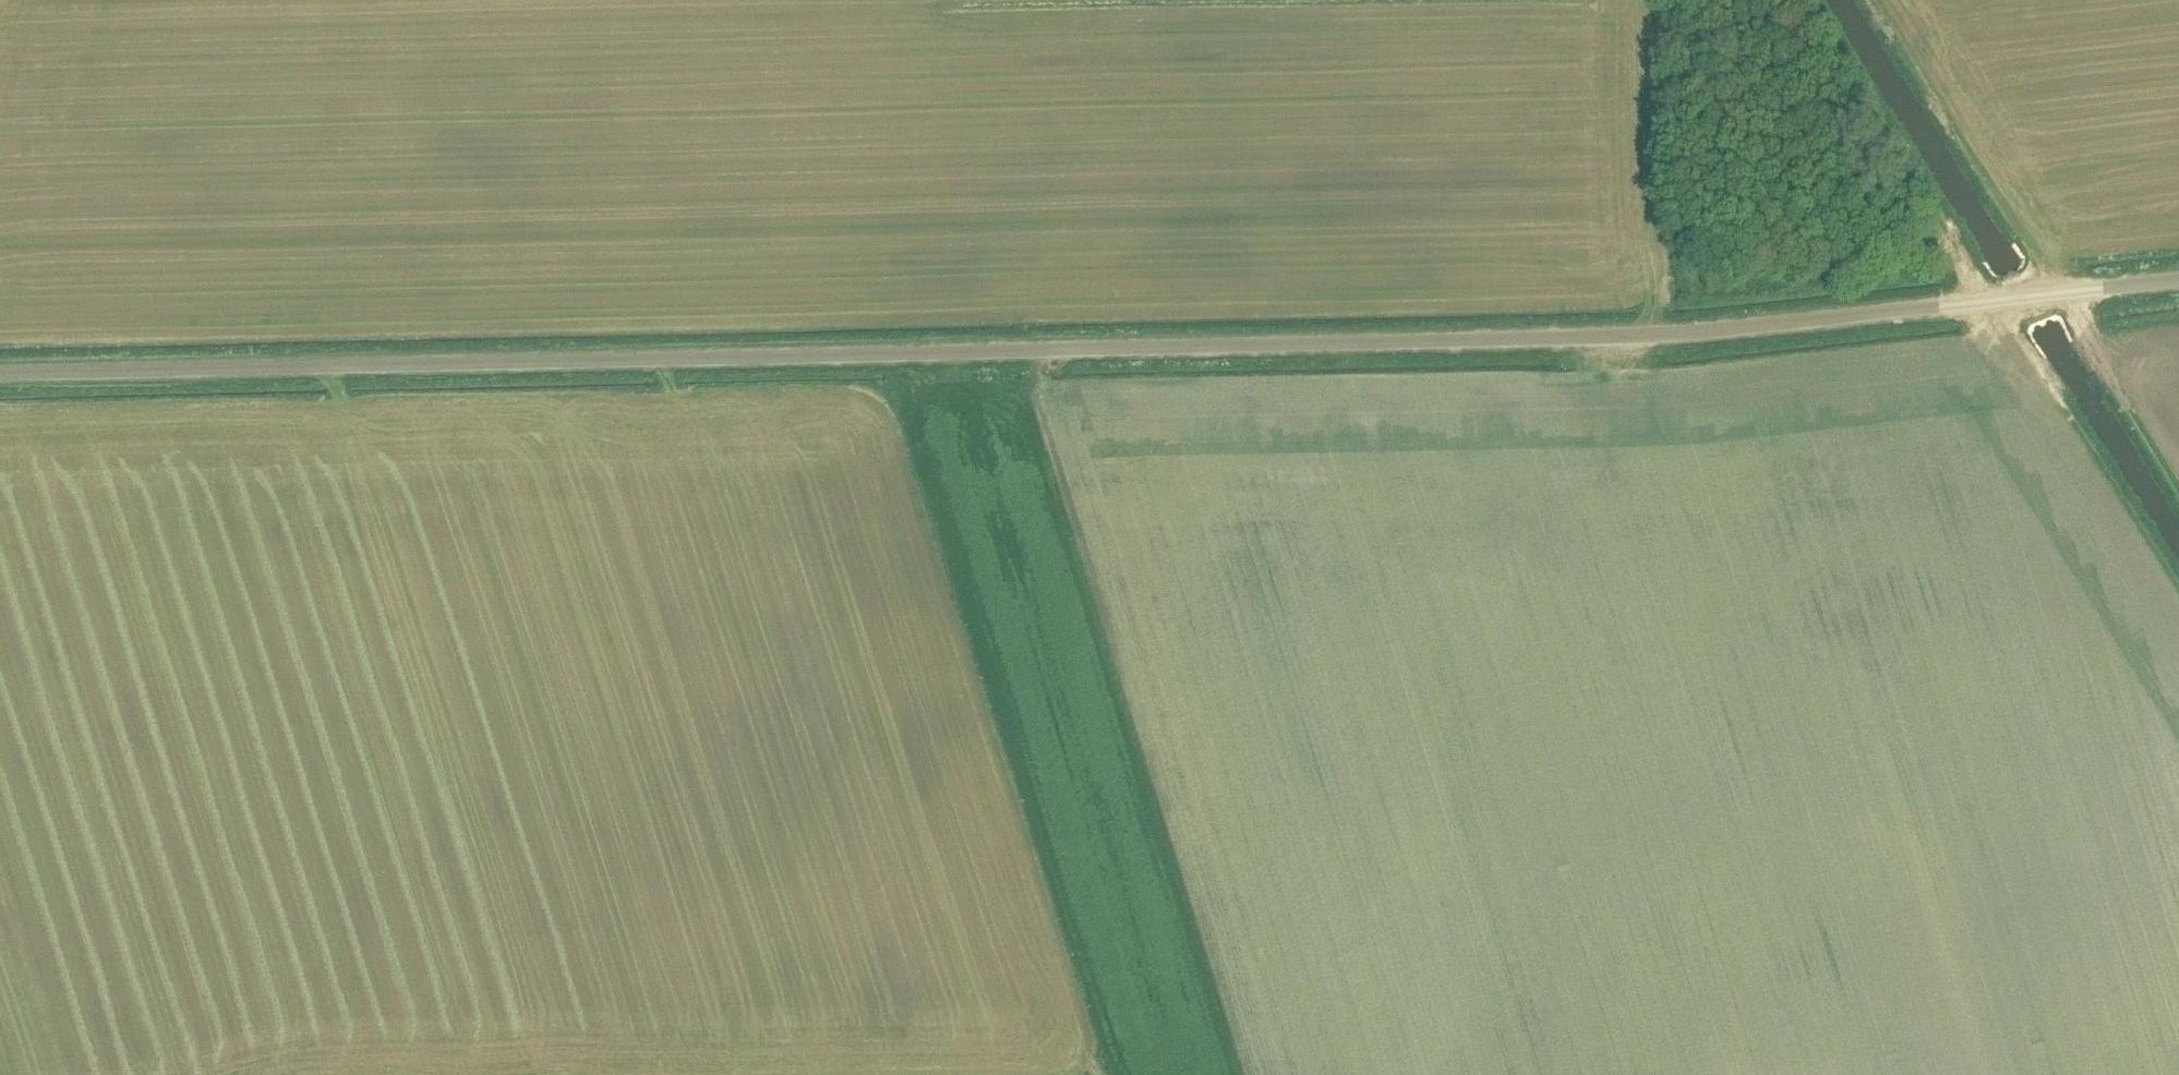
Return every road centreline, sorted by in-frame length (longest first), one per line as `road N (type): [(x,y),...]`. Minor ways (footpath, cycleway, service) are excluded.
road 1 (unclassified): [(0,374),(1677,335),(2178,281)]
road 2 (track): [(1869,0),(2034,259),(2044,296)]

